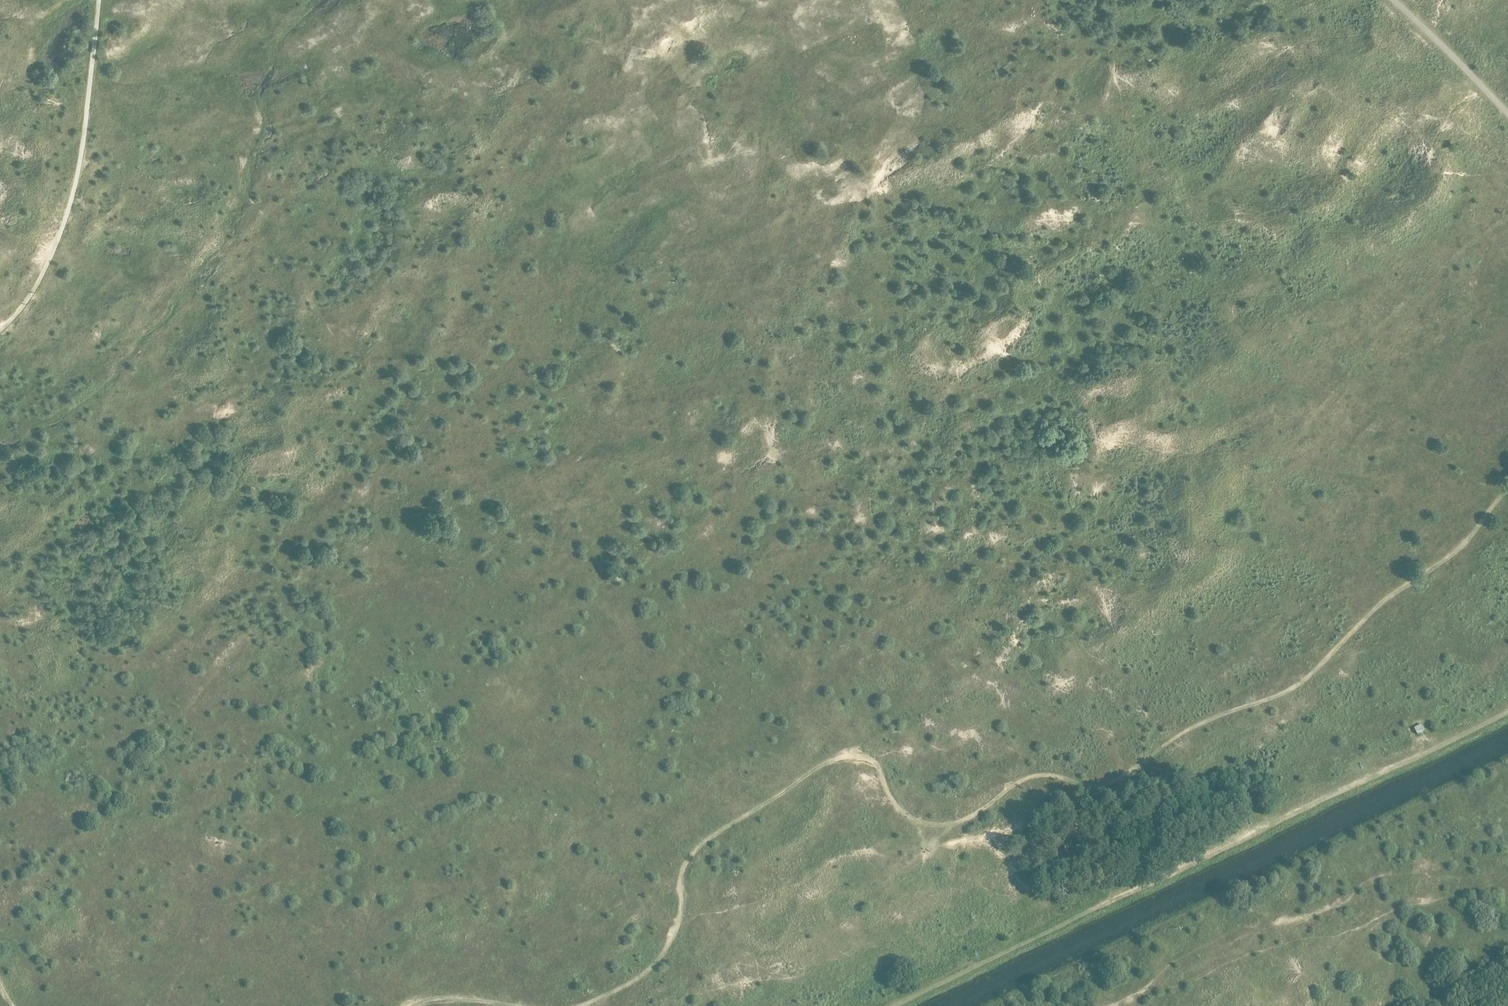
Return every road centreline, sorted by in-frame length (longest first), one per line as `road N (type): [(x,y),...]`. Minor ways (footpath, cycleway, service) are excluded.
road 1 (track): [(580,1005),(657,964),(680,917),(680,880),(695,848),(811,770),(840,755),(875,760),(891,797),(927,823),(985,808),(1033,775),(1100,786),(1181,733),(1308,677),(1375,608),(1471,536),(1507,488)]
road 2 (track): [(889,1005),(1507,711)]
road 3 (track): [(0,330),(33,292),(66,218),(98,0)]
road 4 (track): [(1507,113),(1394,0)]

